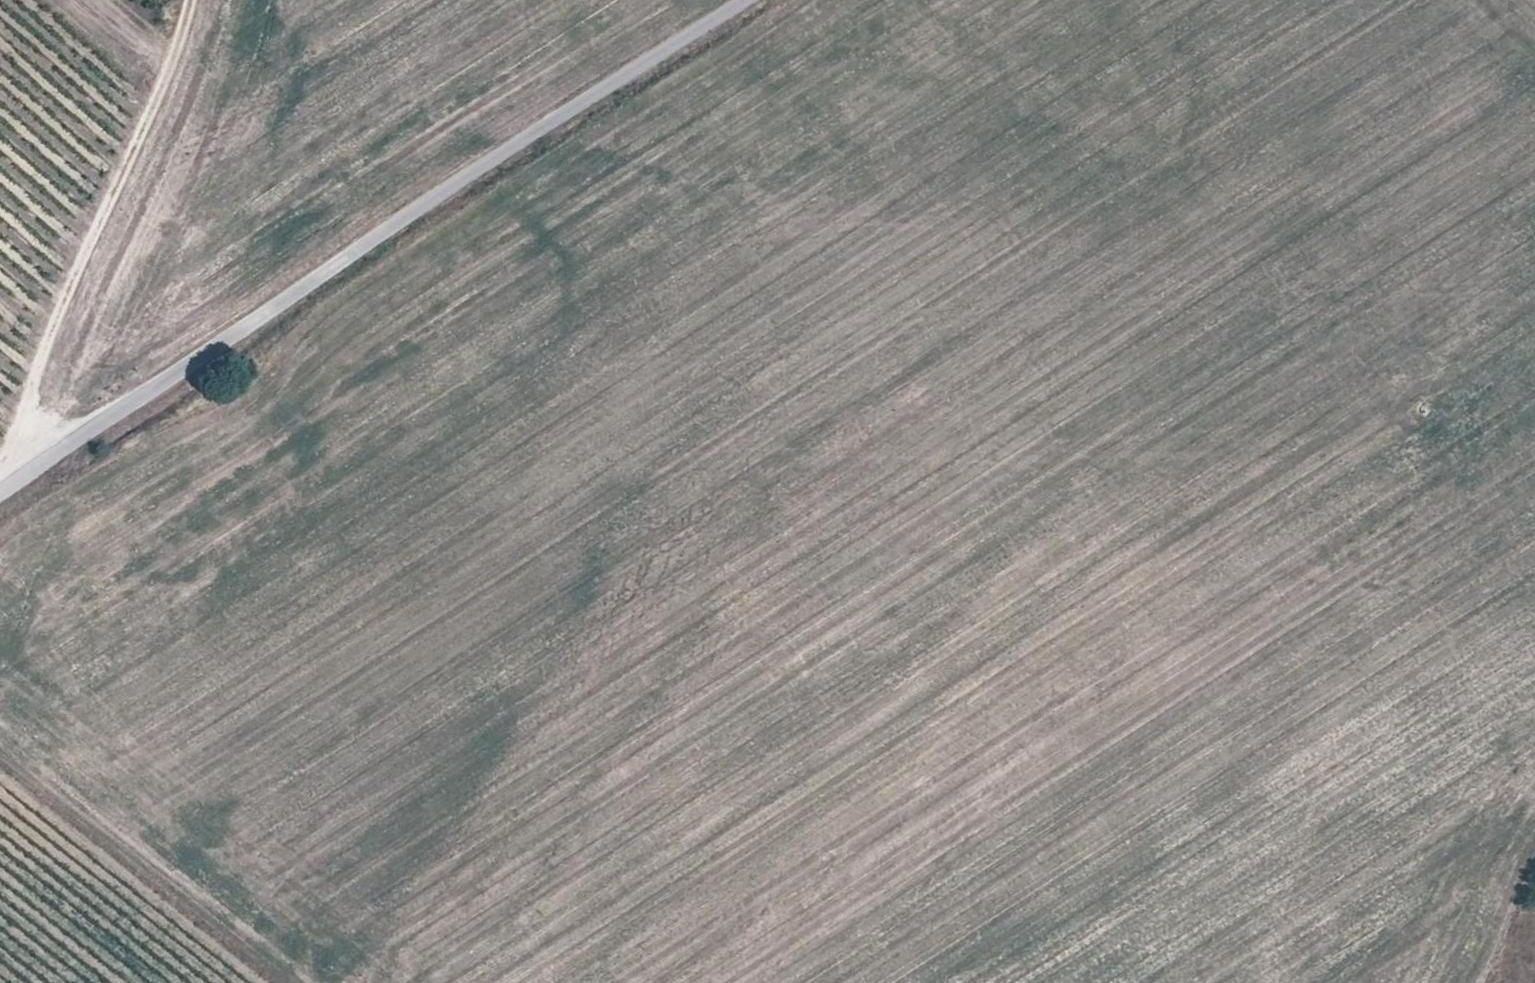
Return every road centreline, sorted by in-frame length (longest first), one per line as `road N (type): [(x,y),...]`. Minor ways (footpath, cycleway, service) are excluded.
road 1 (unclassified): [(745,0),(453,183),(0,493)]
road 2 (track): [(0,475),(158,96),(187,0)]

